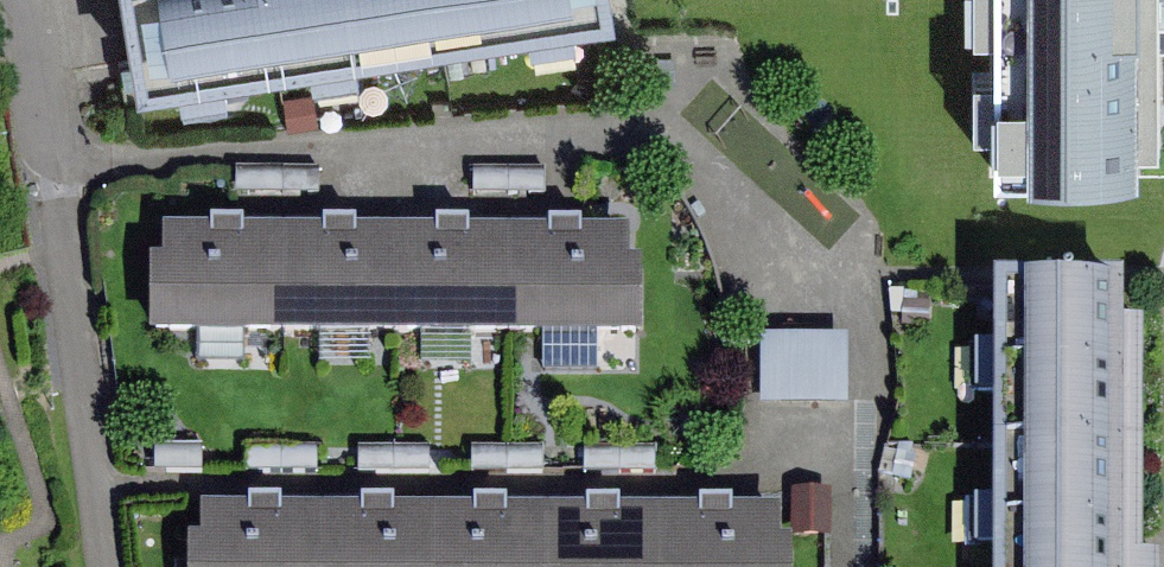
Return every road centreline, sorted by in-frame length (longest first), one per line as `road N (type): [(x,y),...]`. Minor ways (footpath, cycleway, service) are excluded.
road 1 (residential): [(109,566),(28,0)]

